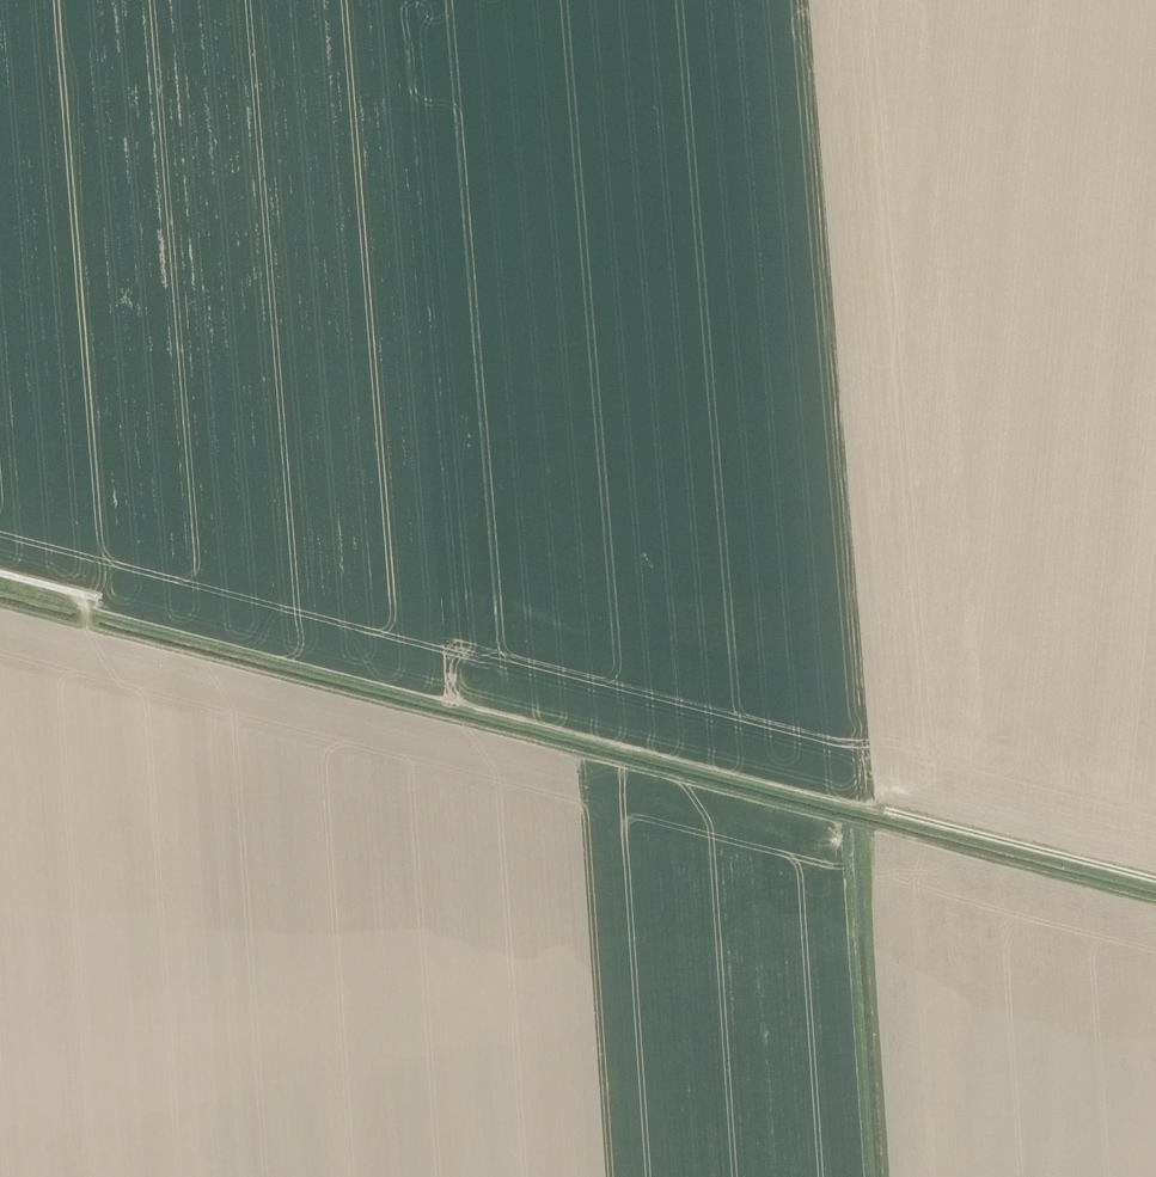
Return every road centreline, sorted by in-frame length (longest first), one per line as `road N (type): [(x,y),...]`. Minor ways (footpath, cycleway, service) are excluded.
road 1 (track): [(1155,880),(885,811)]

